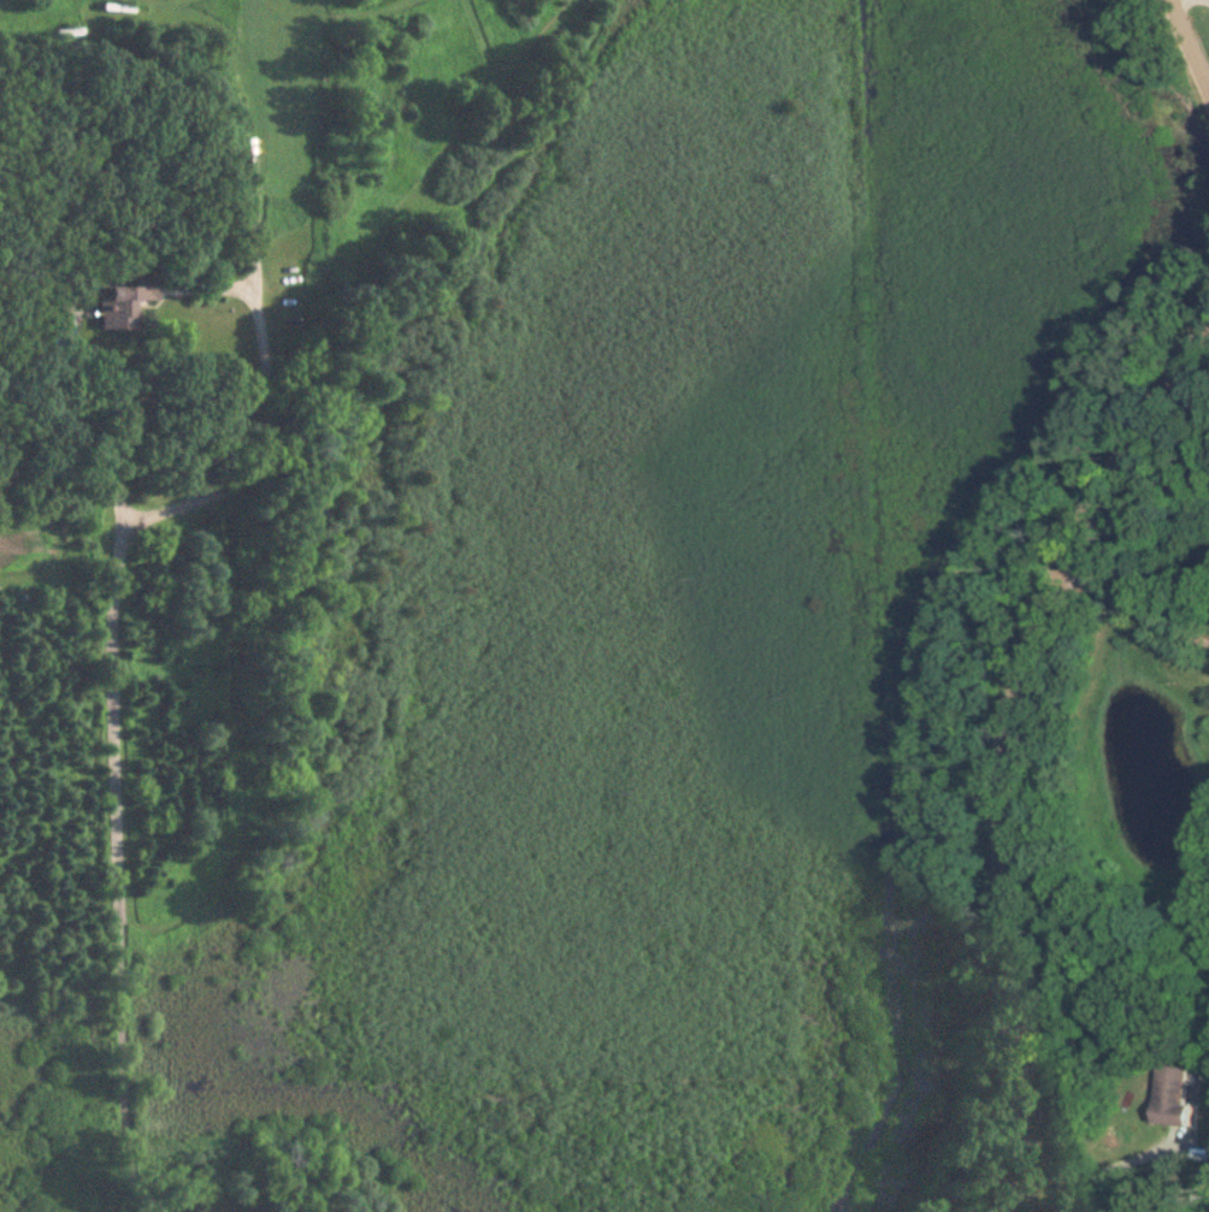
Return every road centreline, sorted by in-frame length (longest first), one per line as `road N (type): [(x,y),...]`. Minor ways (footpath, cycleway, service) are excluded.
road 1 (residential): [(999,1211),(1015,1086),(996,818),(1013,694),(1051,563),(1097,467),(1208,310)]

